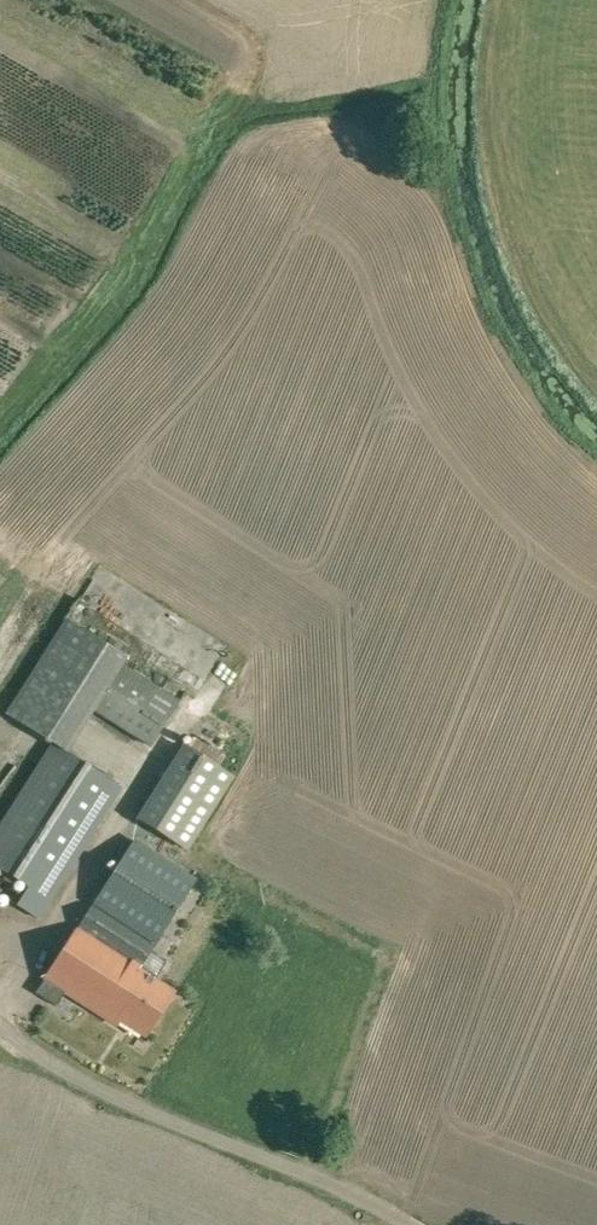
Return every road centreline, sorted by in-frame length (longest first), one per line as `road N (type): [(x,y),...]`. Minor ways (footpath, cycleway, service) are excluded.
road 1 (unclassified): [(409,1224),(142,1106),(0,1030)]

